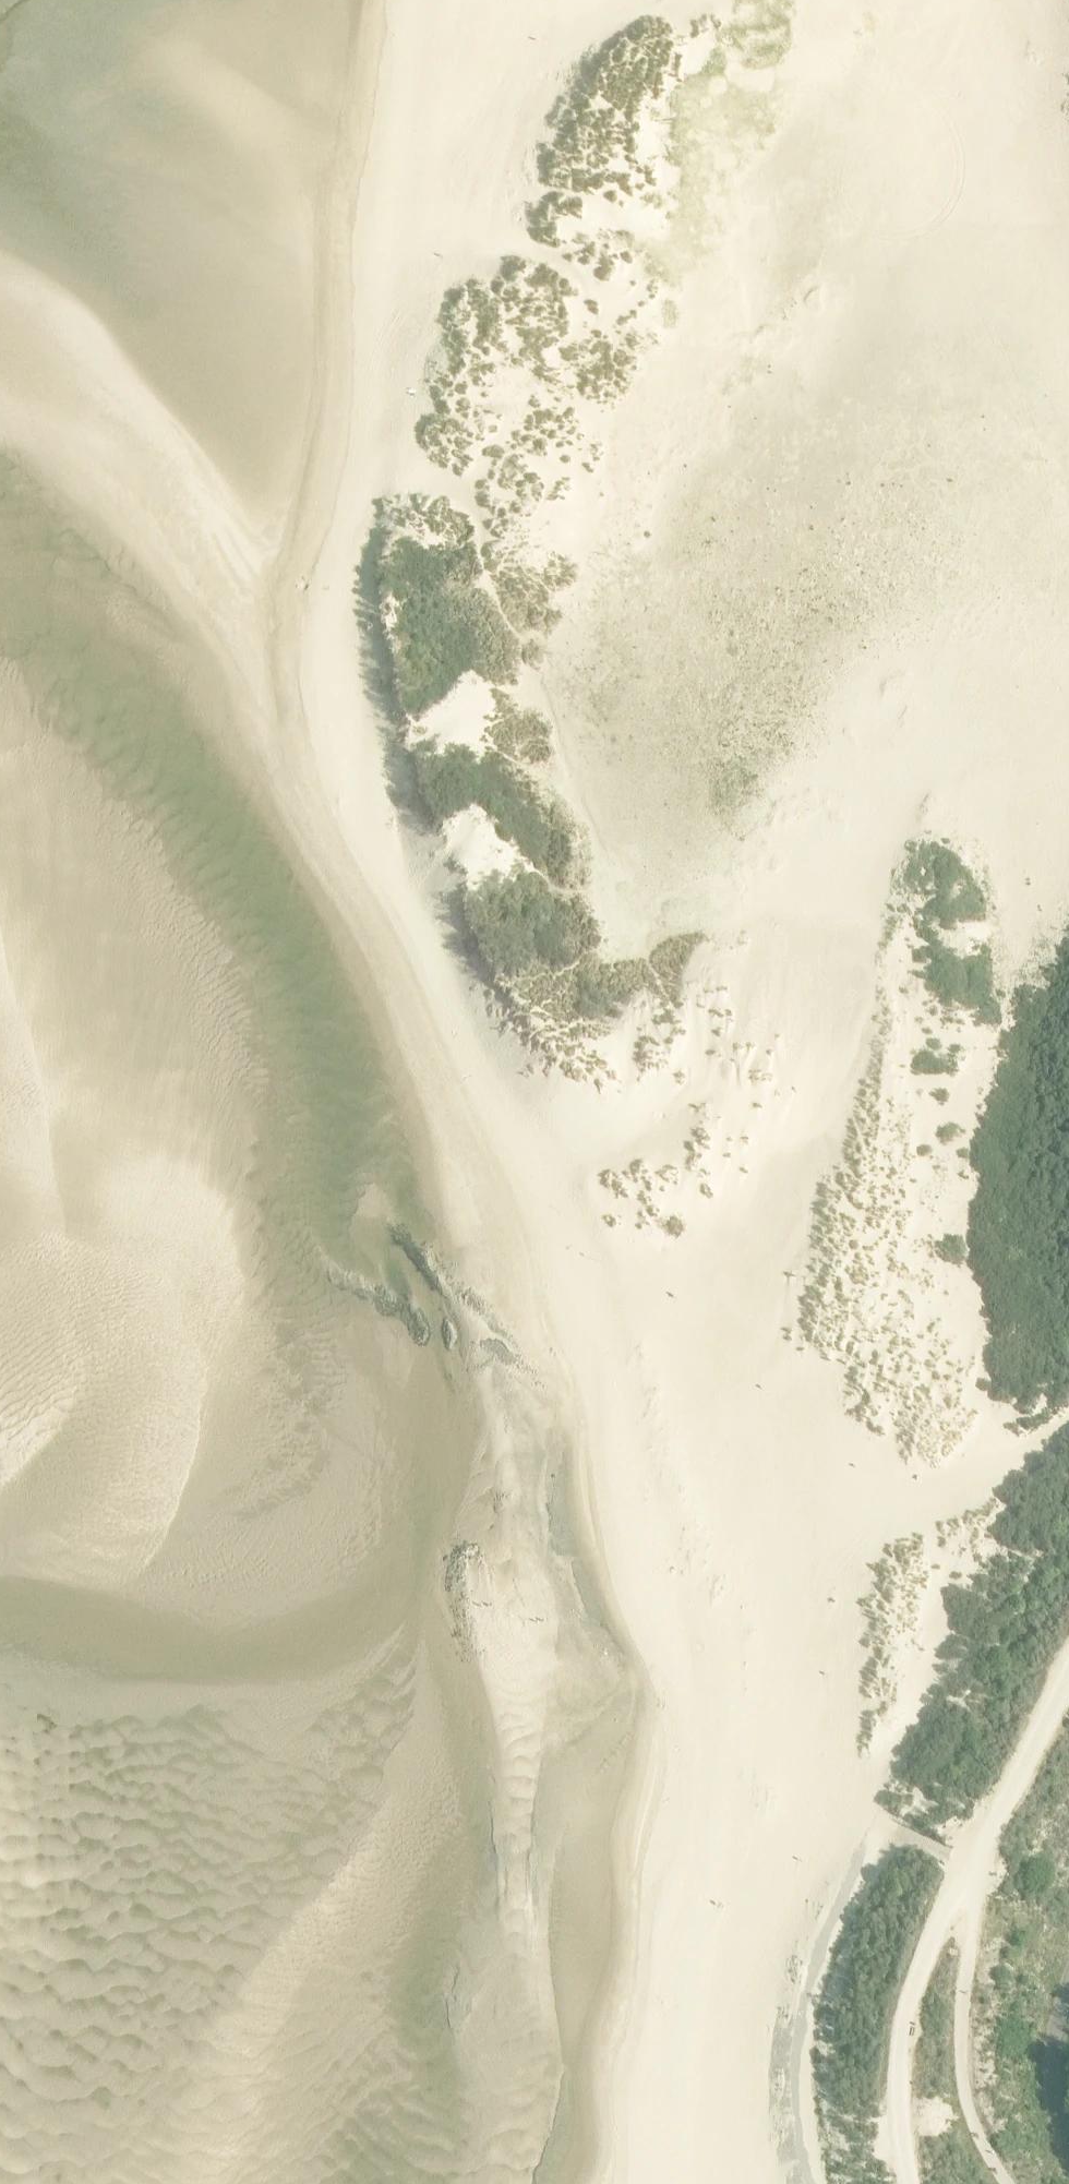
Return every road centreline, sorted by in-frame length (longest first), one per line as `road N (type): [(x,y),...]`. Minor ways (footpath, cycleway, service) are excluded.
road 1 (residential): [(1068,2149),(1053,2086),(1068,1981)]

